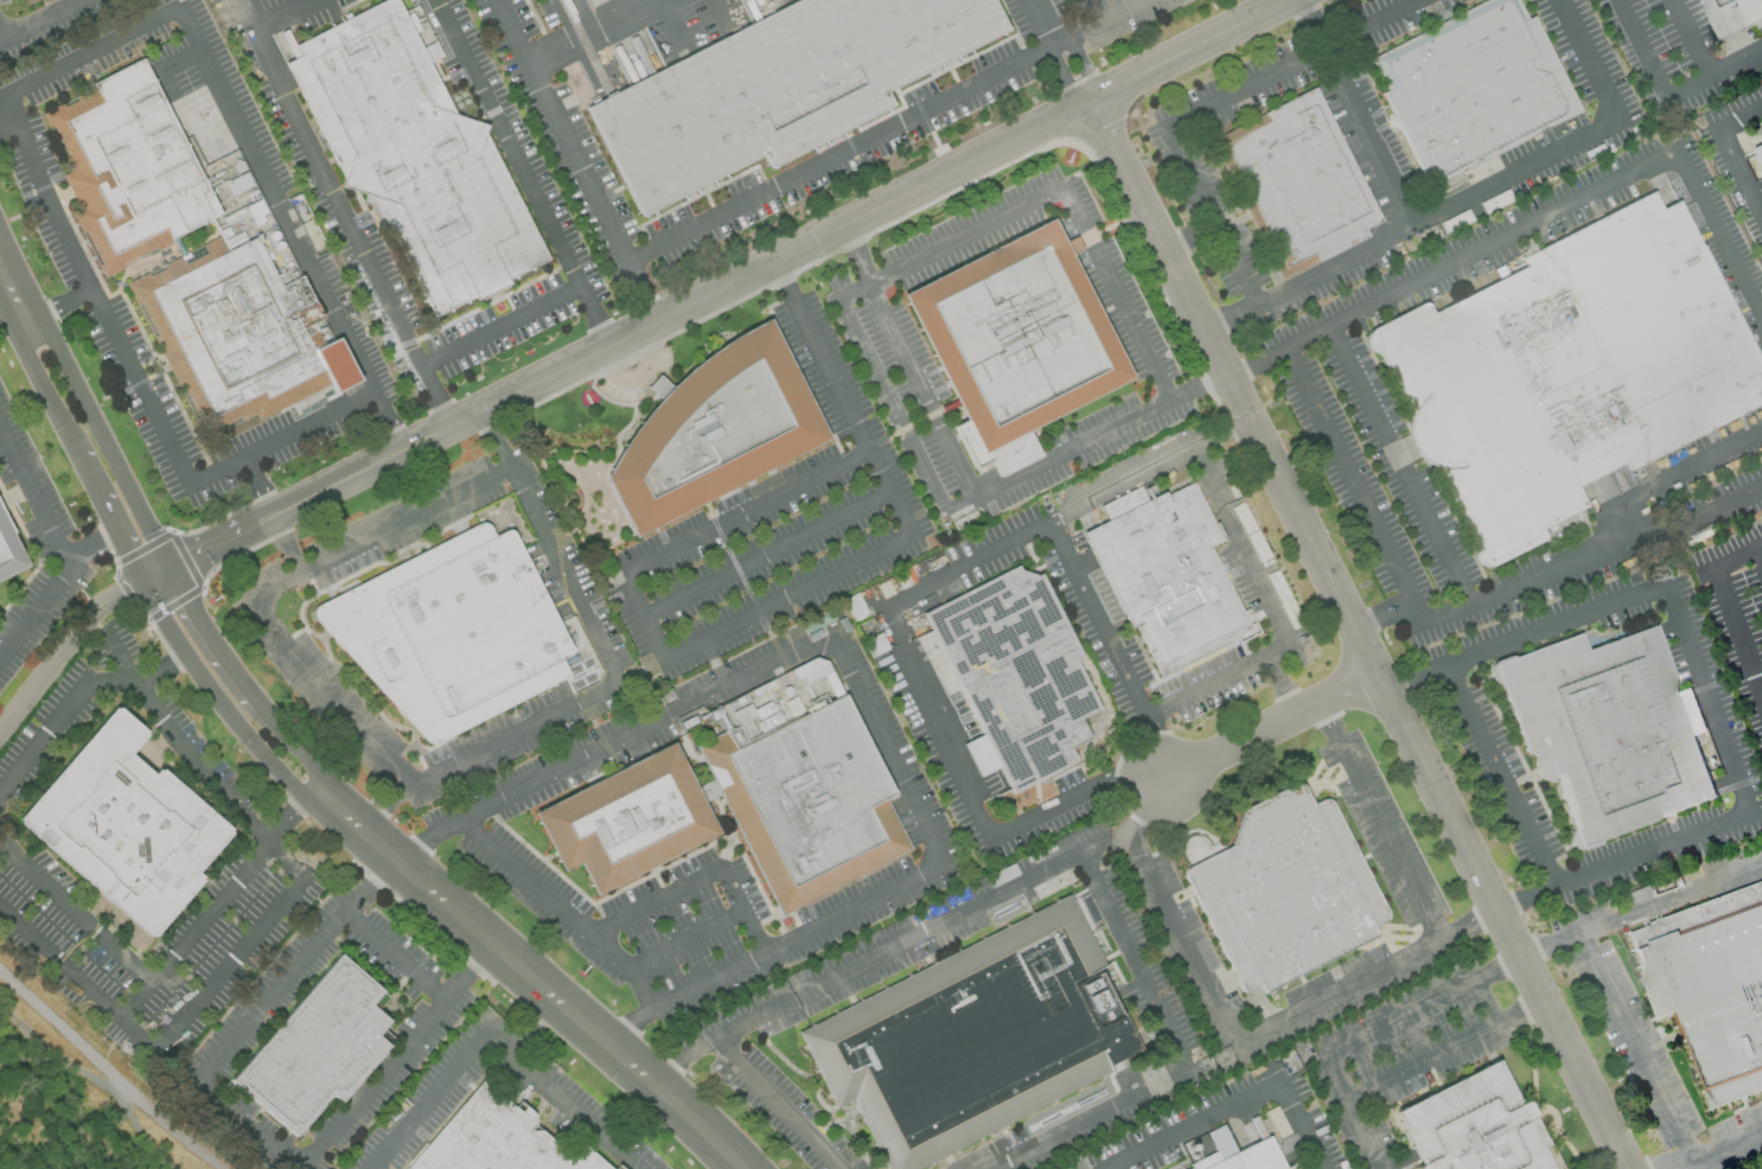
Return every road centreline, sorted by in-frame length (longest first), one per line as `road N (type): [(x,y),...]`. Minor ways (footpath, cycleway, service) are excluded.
road 1 (tertiary): [(1629,1168),(1090,101)]
road 2 (tertiary): [(269,517),(1090,101)]
road 3 (secondary): [(318,791),(746,1168)]
road 4 (secondary): [(171,569),(56,346),(27,322)]
road 5 (secondary): [(145,582),(236,722),(294,790),(318,791)]
road 6 (residential): [(1160,778),(1377,667)]
road 7 (tertiary): [(1090,101),(1287,0)]
road 8 (secondary): [(260,704),(171,569)]
road 9 (secondary): [(27,322),(28,358),(76,452)]

